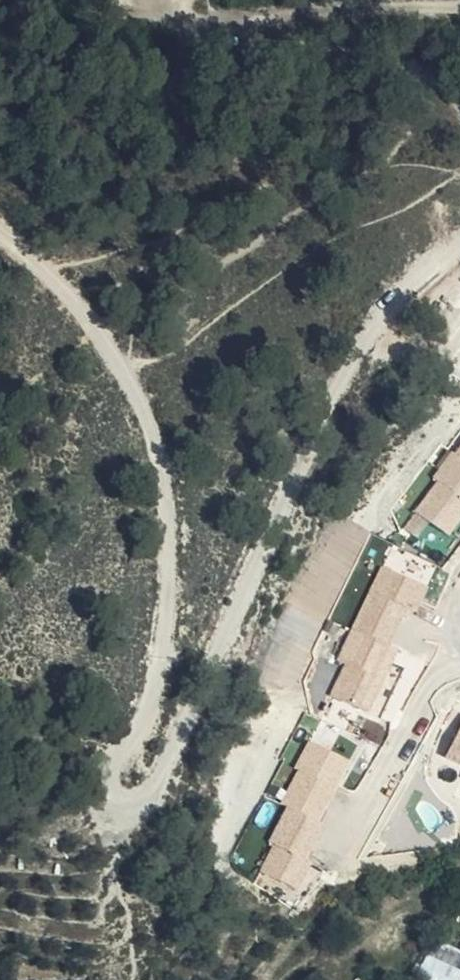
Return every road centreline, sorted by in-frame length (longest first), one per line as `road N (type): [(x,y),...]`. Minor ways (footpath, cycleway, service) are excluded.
road 1 (track): [(459,252),(416,285),(338,389),(227,647),(139,816),(111,810),(105,784),(151,694),(169,557),(163,469),(127,374),(87,317),(0,238)]
road 2 (track): [(175,0),(166,12),(200,27),(459,7)]

